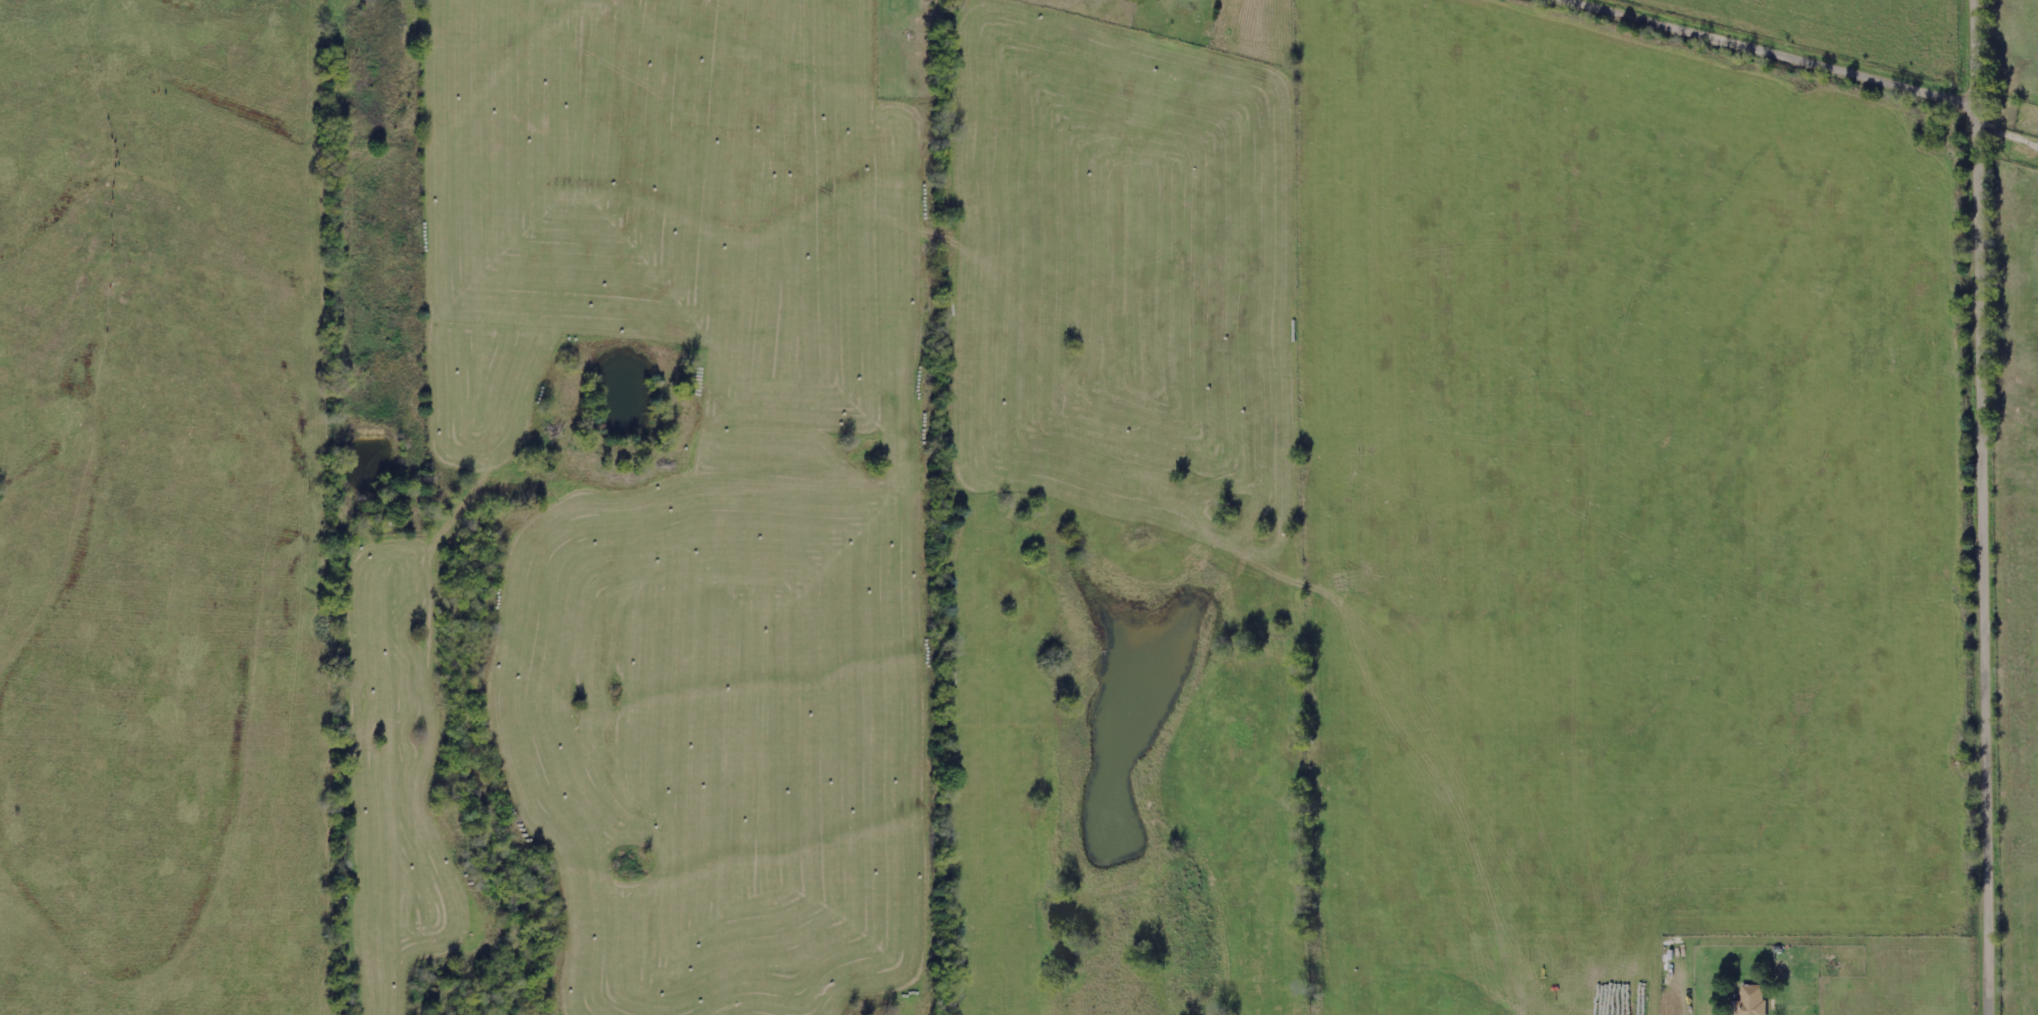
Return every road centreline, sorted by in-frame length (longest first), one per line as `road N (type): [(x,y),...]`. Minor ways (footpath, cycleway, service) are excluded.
road 1 (residential): [(1997,1014),(1982,0)]
road 2 (residential): [(1983,108),(1556,0)]

